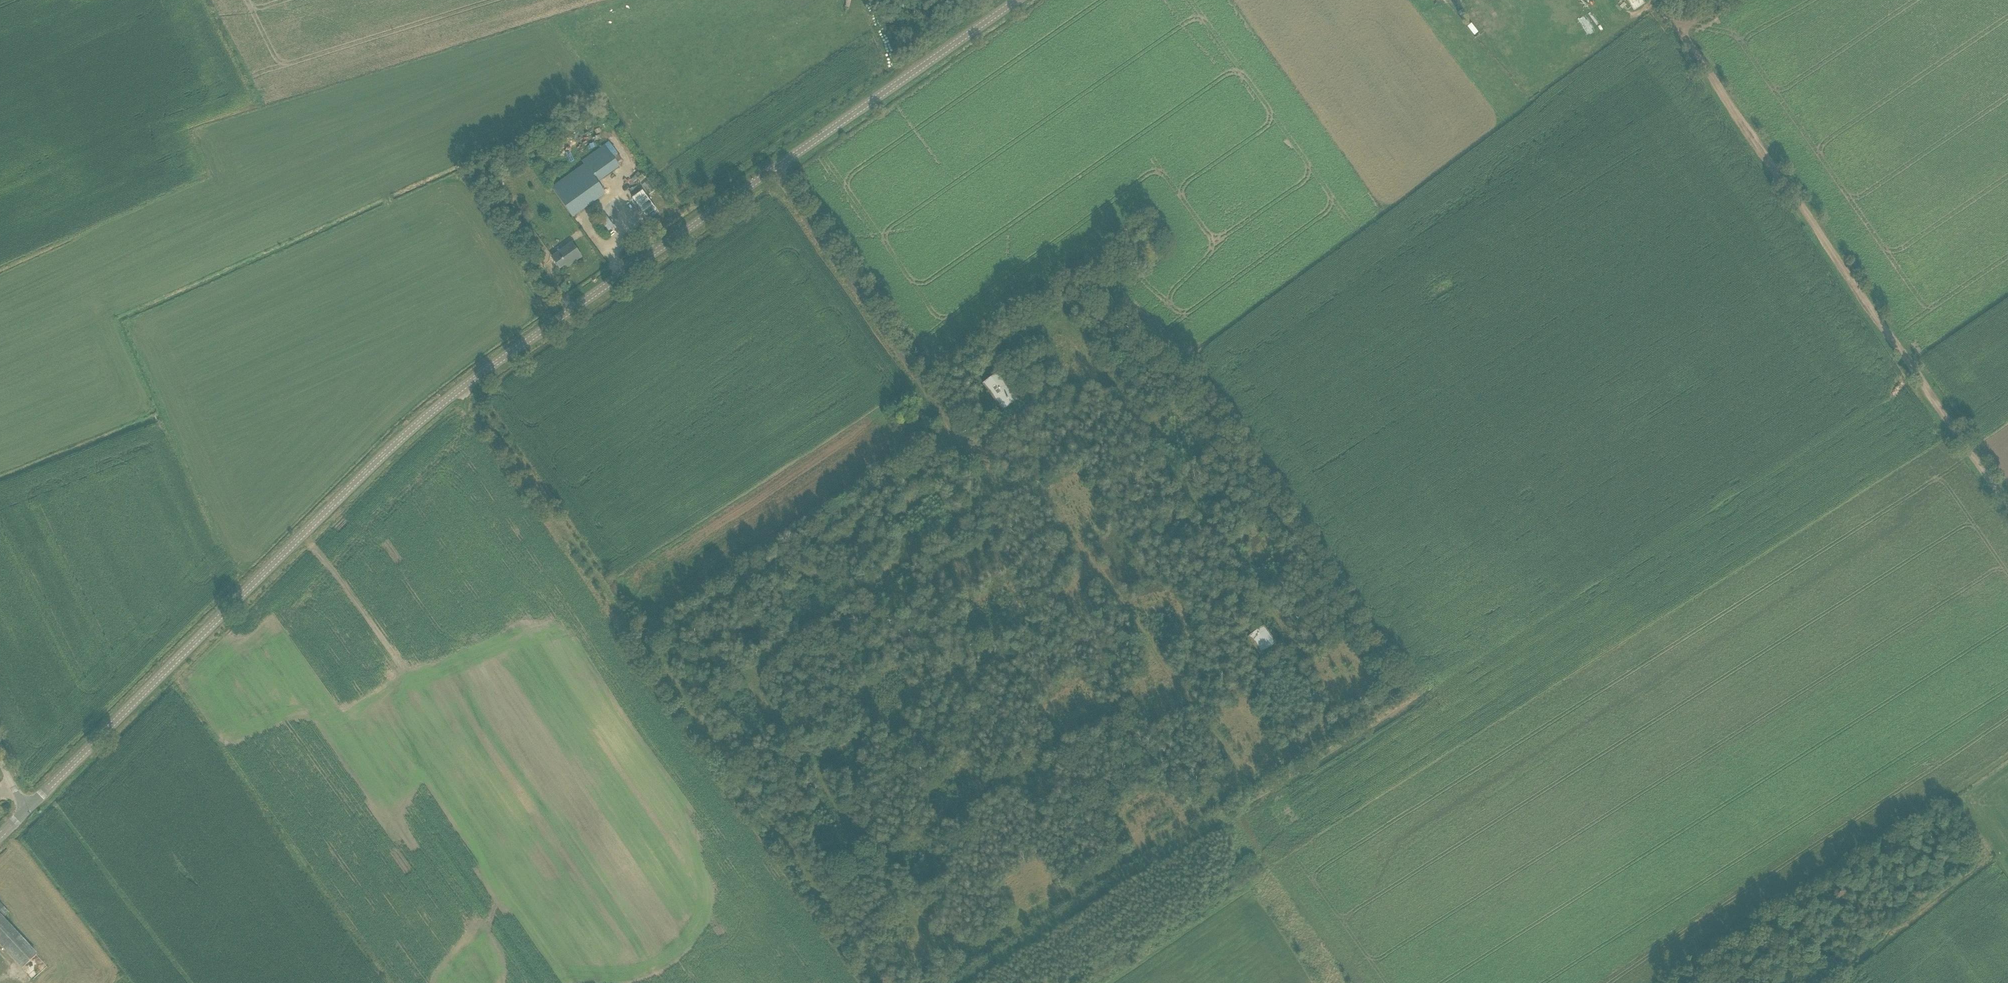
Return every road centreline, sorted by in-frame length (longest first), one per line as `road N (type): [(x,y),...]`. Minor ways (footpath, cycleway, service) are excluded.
road 1 (tertiary): [(25,810),(416,425),(1016,0)]
road 2 (track): [(2007,505),(1675,26)]

